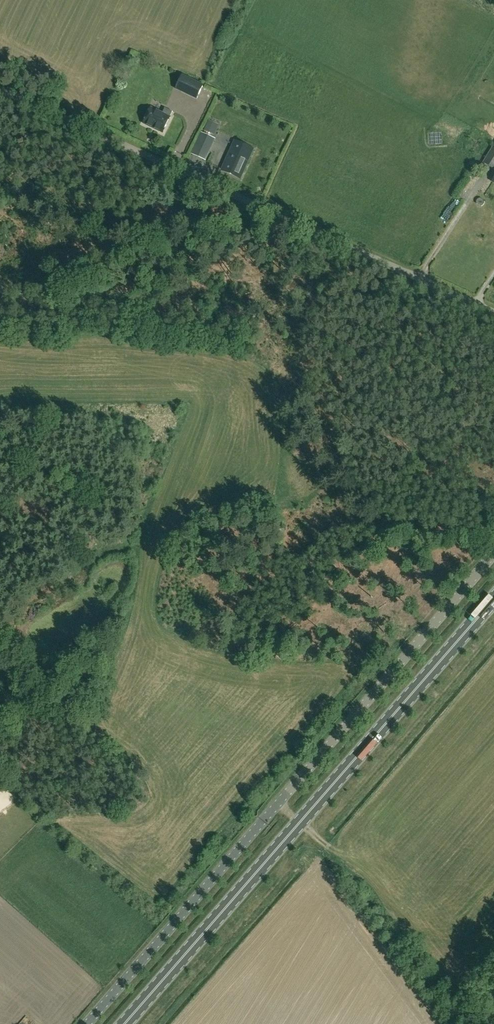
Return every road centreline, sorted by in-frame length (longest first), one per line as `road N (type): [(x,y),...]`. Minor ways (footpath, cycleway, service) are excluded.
road 1 (unclassified): [(88,1023),(493,556)]
road 2 (primary): [(124,1023),(493,600)]
road 3 (unclassified): [(493,312),(0,89)]

